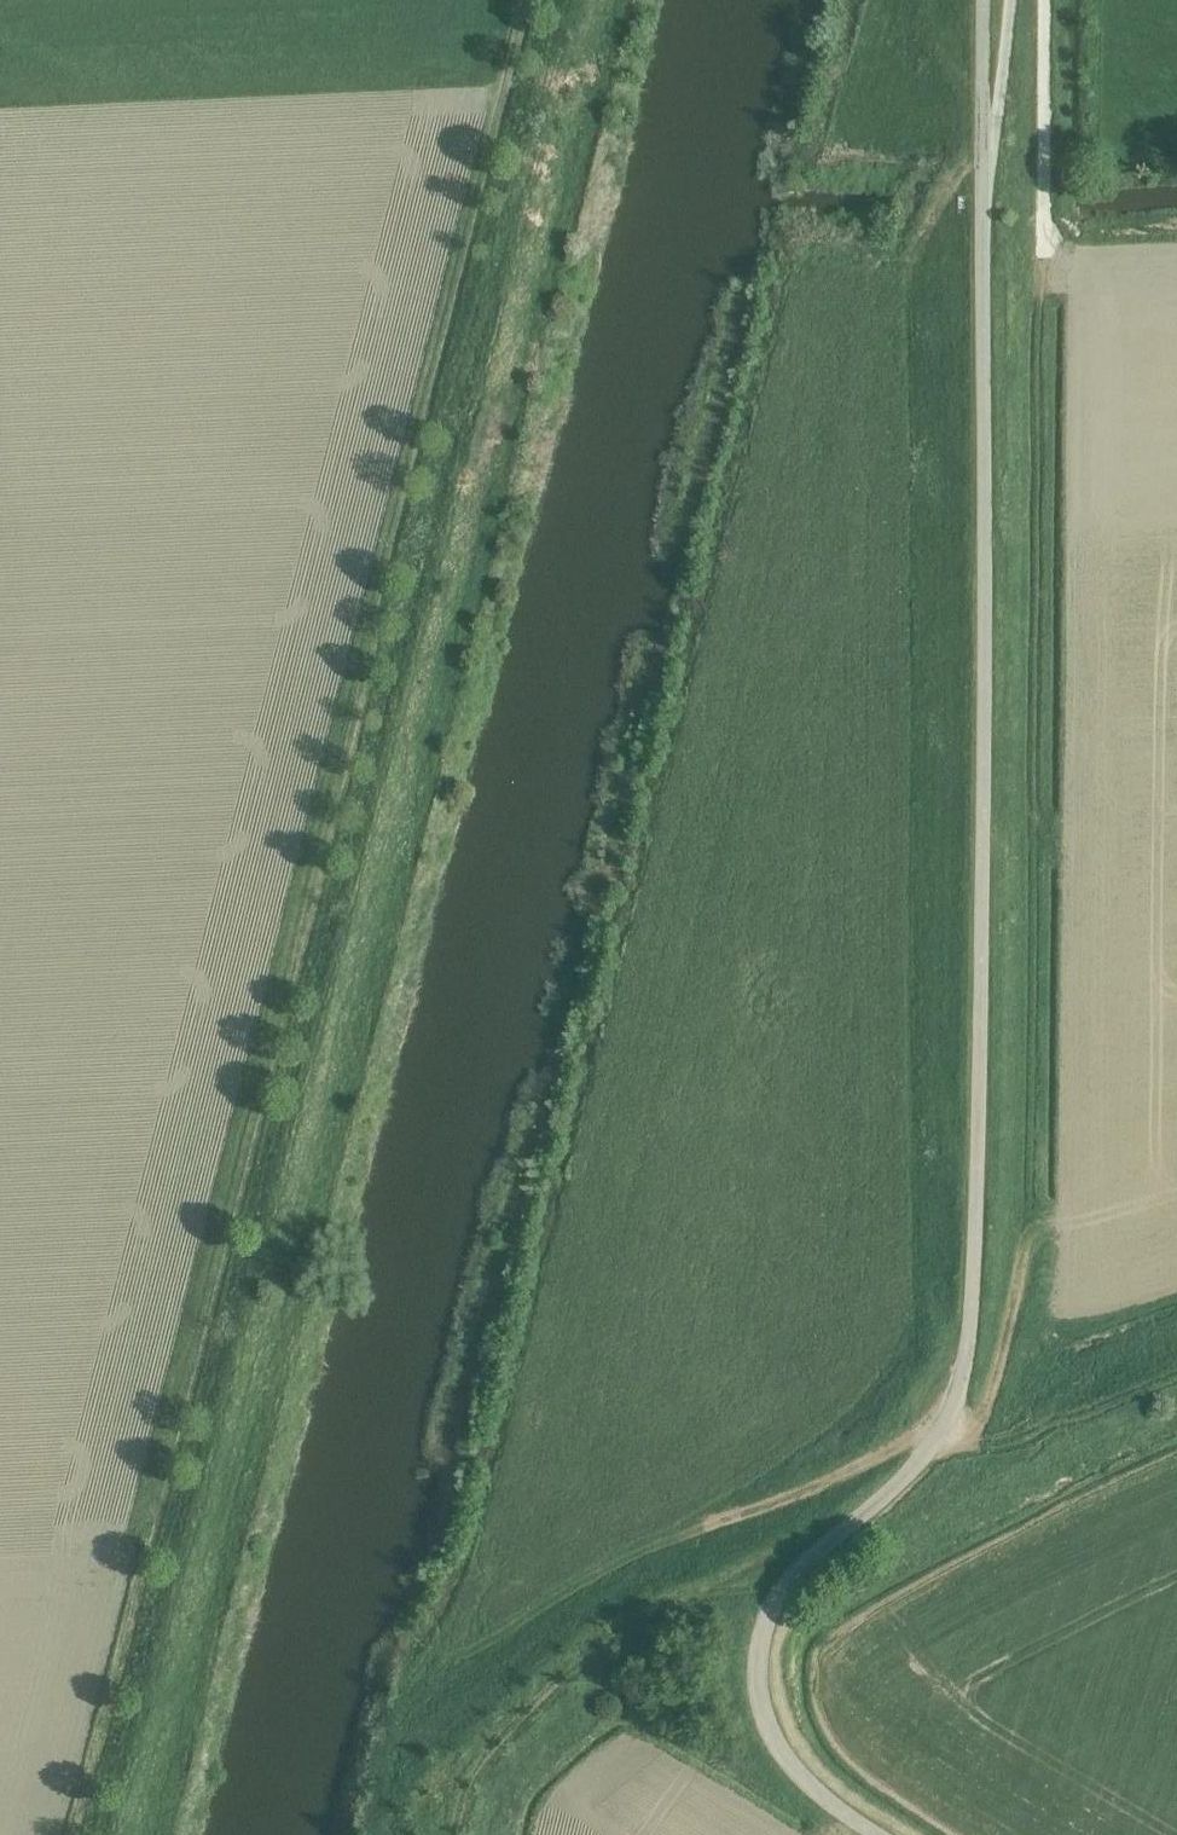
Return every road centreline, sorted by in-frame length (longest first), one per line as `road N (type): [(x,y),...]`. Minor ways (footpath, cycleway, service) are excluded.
road 1 (unclassified): [(879,1834),(785,1756),(764,1715),(758,1676),(775,1604),(799,1570),(904,1479),(940,1436),(966,1351),(982,960),(985,177)]
road 2 (unclassified): [(985,177),(1014,0)]
road 3 (unclassified): [(985,177),(986,0)]

